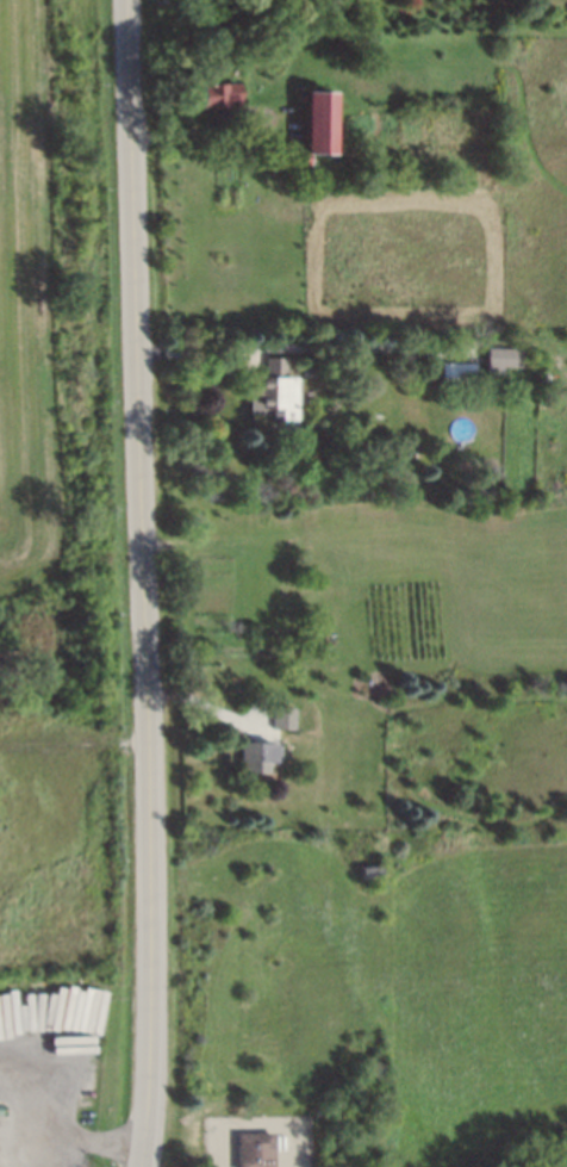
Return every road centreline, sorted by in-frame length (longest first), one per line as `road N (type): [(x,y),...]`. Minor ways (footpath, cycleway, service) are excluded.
road 1 (secondary): [(142,1166),(155,1054),(127,0)]

